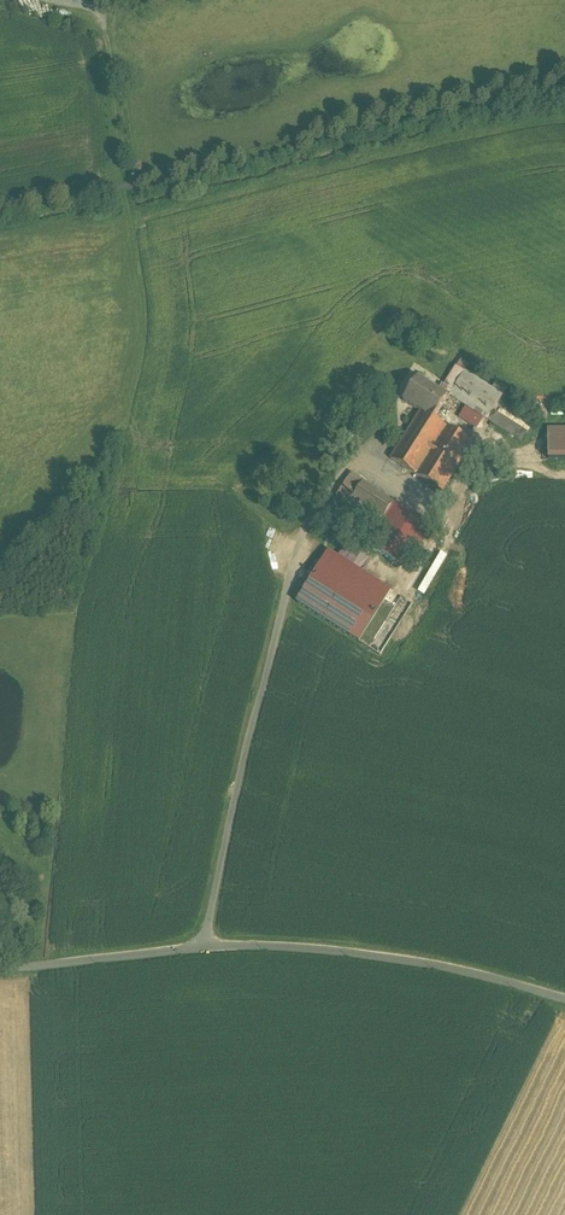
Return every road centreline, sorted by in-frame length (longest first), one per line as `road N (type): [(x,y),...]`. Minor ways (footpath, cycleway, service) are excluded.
road 1 (residential): [(0,971),(204,948),(290,948),(447,968),(564,999)]

